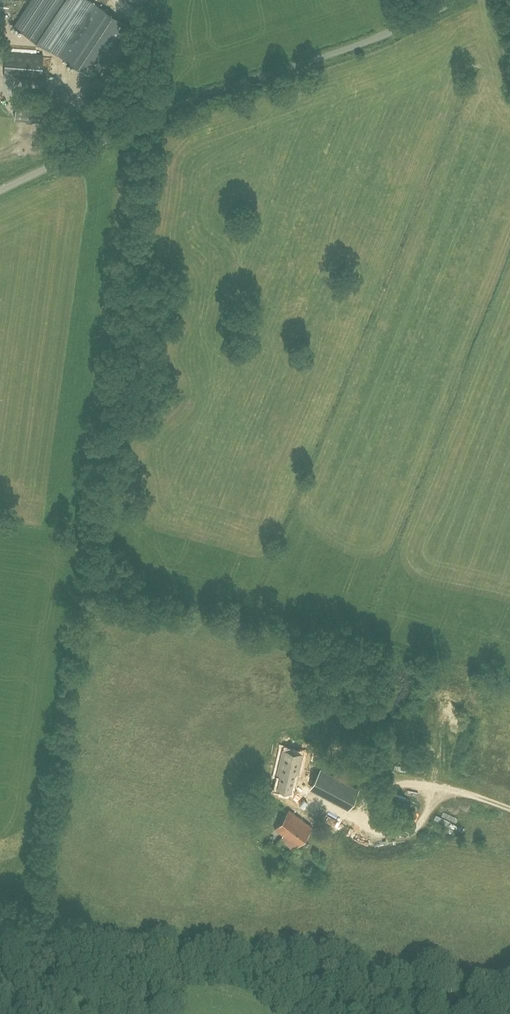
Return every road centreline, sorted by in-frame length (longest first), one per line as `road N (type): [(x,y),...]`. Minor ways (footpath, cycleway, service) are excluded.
road 1 (unclassified): [(457,0),(371,40),(205,94),(0,191)]
road 2 (track): [(109,0),(134,25),(83,102)]

